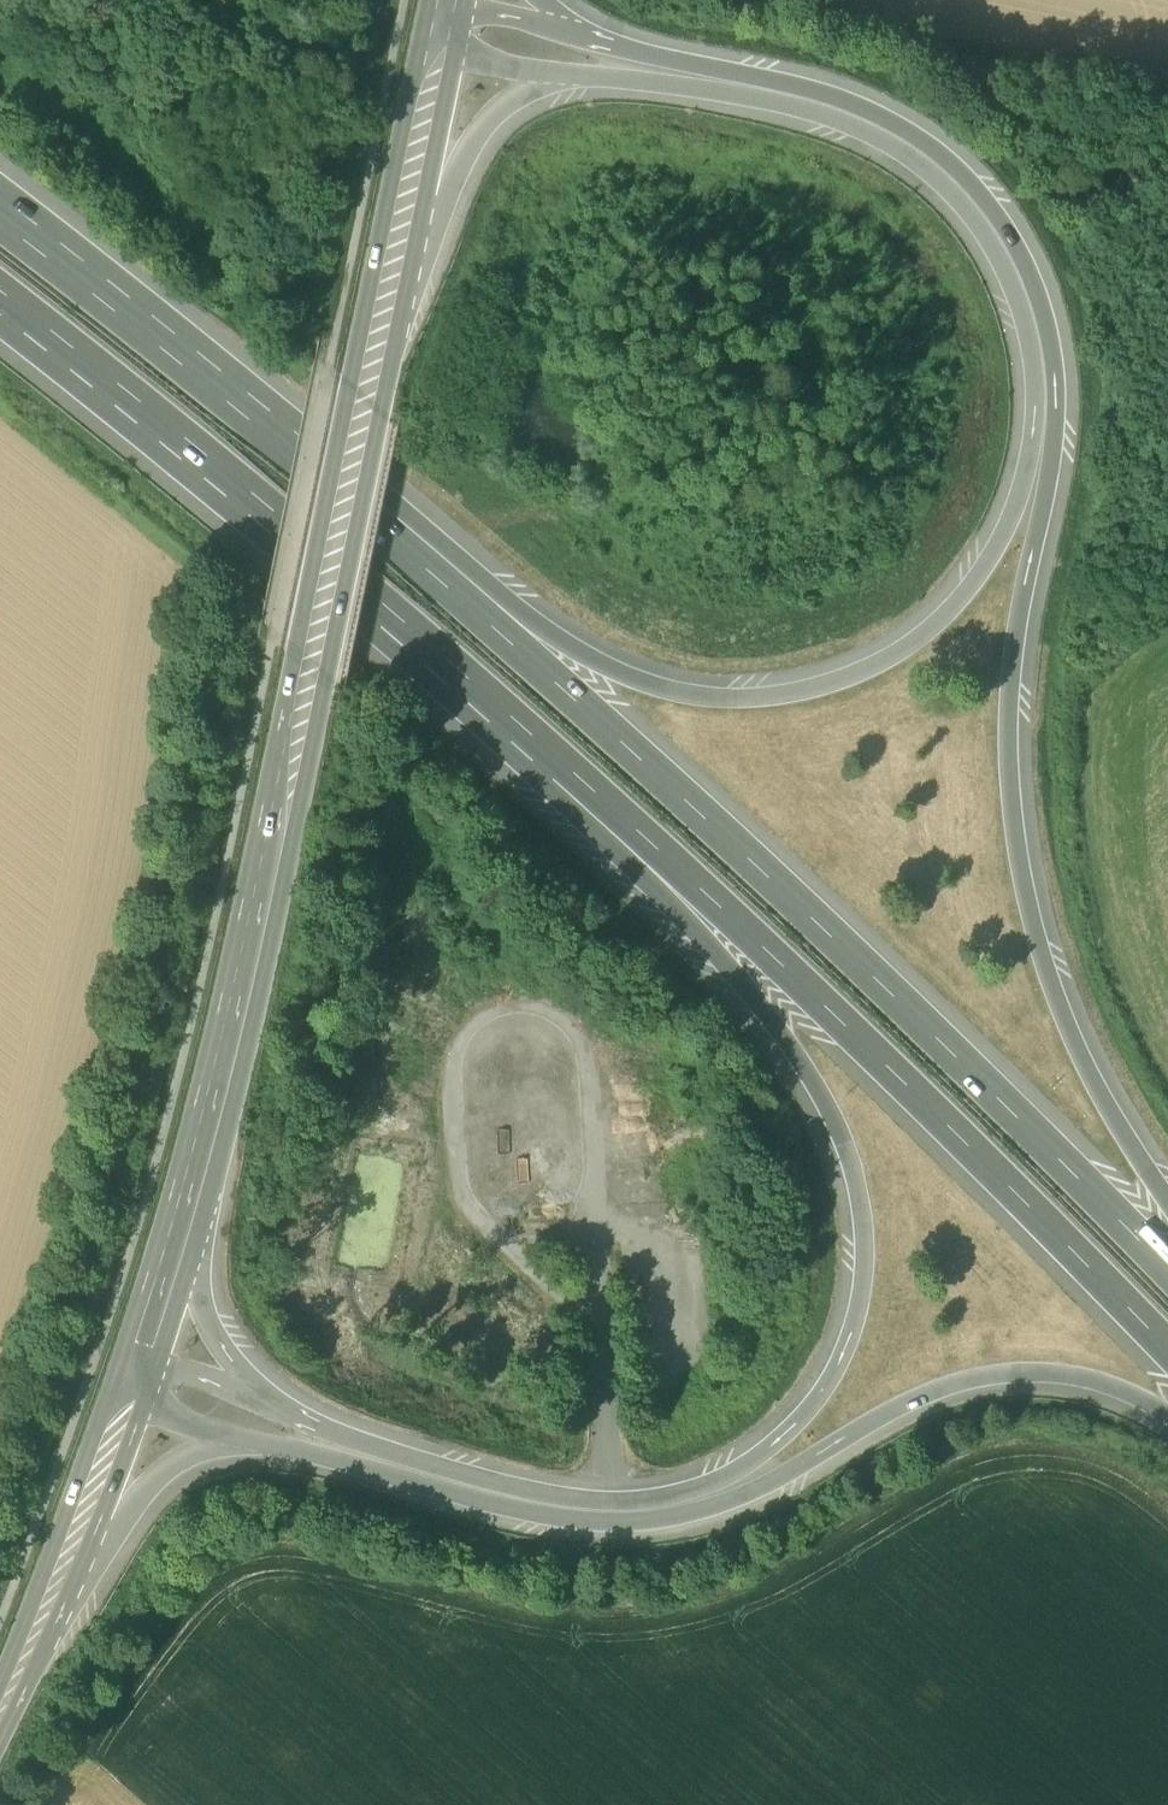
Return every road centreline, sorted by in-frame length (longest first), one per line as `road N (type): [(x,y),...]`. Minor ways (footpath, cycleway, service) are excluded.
road 1 (motorway): [(1167,1202),(1107,1108),(1069,1026),(1039,950),(1019,857),(1009,750),(1014,653),(1059,400),(1045,307),(1018,244),(960,164),(880,110),(818,86),(581,32)]
road 2 (motorway): [(571,75),(812,111),(871,133),(941,182),(995,254),(1021,319),(1034,403),(1015,498),(971,580),(923,630),(837,679),(754,696),(691,692),(639,678),(432,558)]
road 3 (motorway): [(547,748),(586,822),(665,896),(789,1040),(824,1096),(854,1162),(866,1239),(848,1342),(804,1416),(759,1452),(709,1479),(647,1494),(545,1487),(282,1409)]
road 4 (motorway): [(1167,1274),(963,1057),(432,558)]
road 5 (motorway): [(255,1440),(505,1506),(611,1519),(675,1514),(736,1496),(927,1392),(987,1372),(1063,1371),(1167,1414)]
road 6 (secondary): [(185,1218),(312,668),(377,344)]
road 7 (motorway): [(547,748),(923,1101),(1167,1349)]
road 8 (motorway): [(0,291),(547,748)]
road 9 (motorway): [(432,558),(0,223)]
road 10 (motorway): [(377,344),(494,114),(536,84),(571,75)]
road 11 (secondary): [(377,344),(439,51)]
road 12 (motorway): [(52,1598),(160,1466),(195,1447),(255,1440)]
road 13 (motorway): [(282,1409),(233,1360),(205,1316),(185,1218)]
road 14 (secondary): [(52,1598),(124,1402)]
road 15 (motorway): [(282,1409),(138,1360)]
road 16 (secondary): [(138,1360),(185,1218)]
road 17 (motorway): [(124,1402),(255,1440)]
road 18 (motorway): [(581,32),(449,6)]
road 19 (motorway): [(439,51),(571,75)]
road 20 (secondary): [(0,1712),(52,1598)]

